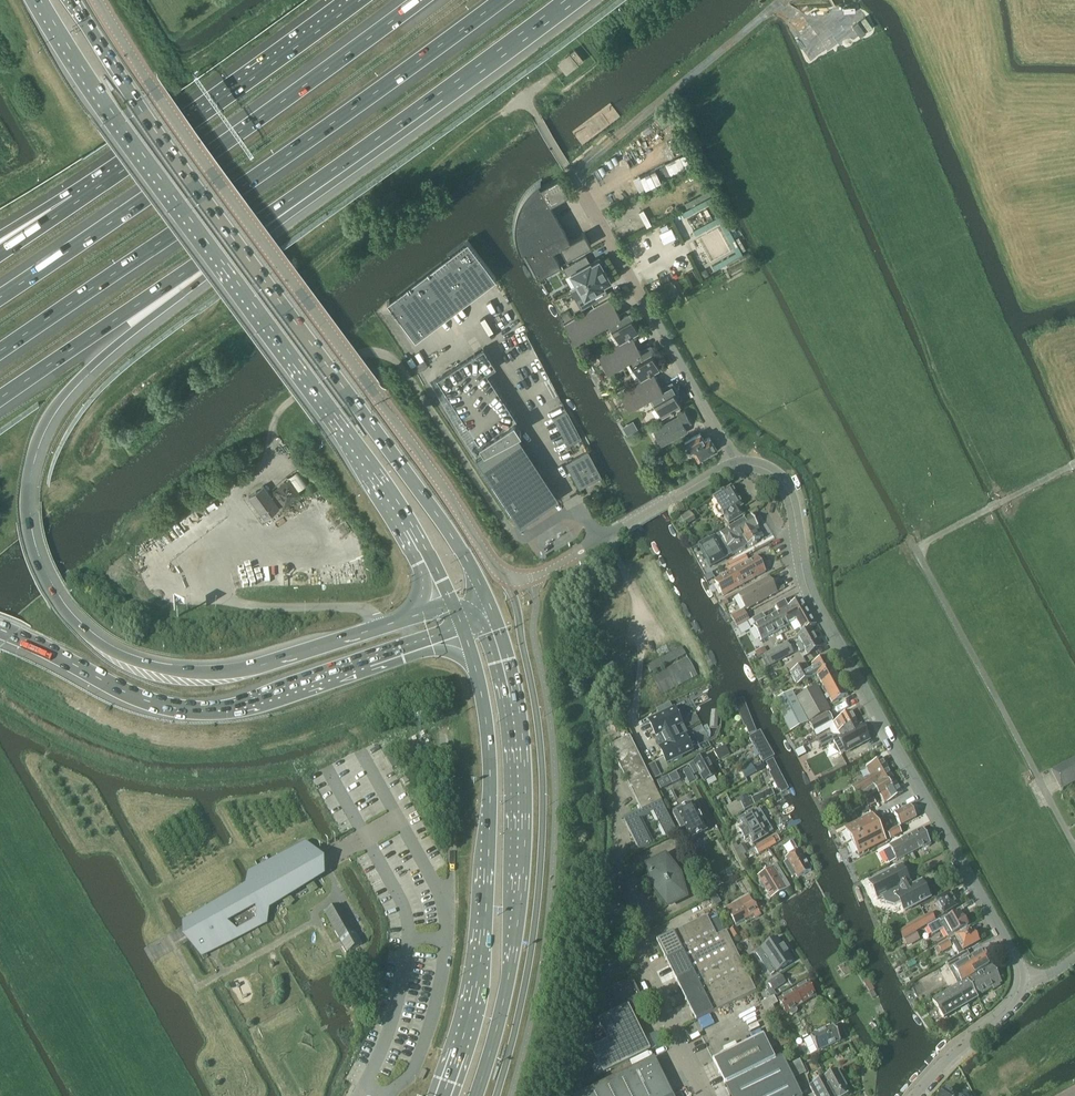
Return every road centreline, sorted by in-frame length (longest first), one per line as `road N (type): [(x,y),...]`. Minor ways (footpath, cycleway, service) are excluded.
road 1 (motorway): [(452,605),(265,664),(179,671),(101,646),(65,612),(35,557),(28,472),(58,401),(96,361),(312,190)]
road 2 (primary): [(490,607),(438,511),(136,101),(73,0)]
road 3 (primary): [(39,0),(111,117),(400,515),(452,605)]
road 4 (motorway): [(0,350),(500,0)]
road 5 (residential): [(1020,980),(809,594),(786,489),(764,469),(733,466)]
road 6 (motorway): [(419,0),(0,296)]
road 7 (primary): [(475,1095),(506,989),(525,822),(517,691),(490,607)]
road 8 (motorway): [(0,631),(128,695),(203,711),(259,704),(464,635)]
road 9 (residential): [(370,387),(154,90),(99,0)]
road 10 (primary): [(464,635),(488,734),(486,893),(474,996),(443,1095)]
road 11 (motorway): [(0,397),(312,190)]
road 12 (residential): [(733,466),(564,165)]
road 13 (motorway): [(351,0),(84,197)]
road 14 (motorway): [(312,190),(569,0)]
road 15 (unclassified): [(511,579),(548,570),(733,466)]
road 16 (unclassified): [(511,579),(491,564),(370,387)]
road 17 (track): [(505,114),(439,162),(400,212),(329,261)]
road 18 (track): [(449,922),(443,733)]
road 19 (unclassified): [(704,1095),(630,938),(619,933)]
road 20 (residential): [(914,1095),(1009,1005),(1020,980)]

